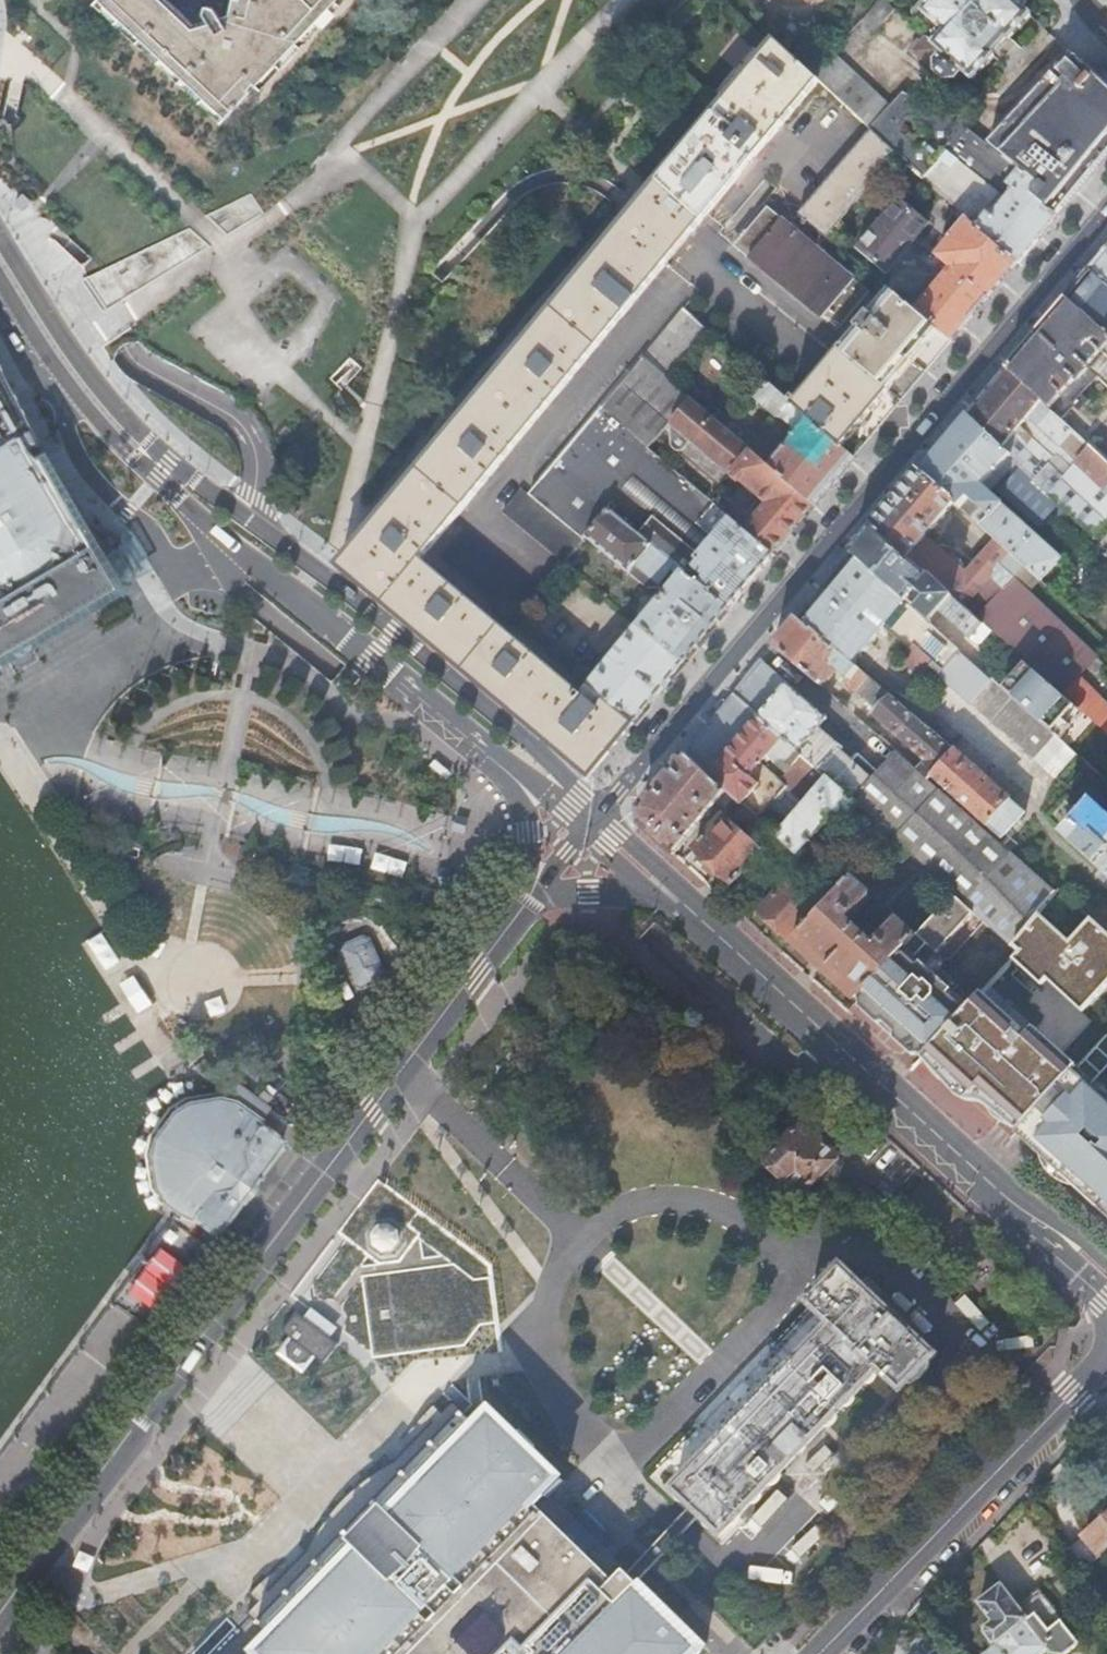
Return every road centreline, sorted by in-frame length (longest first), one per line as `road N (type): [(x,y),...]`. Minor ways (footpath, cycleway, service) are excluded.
road 1 (secondary): [(0,1614),(525,908)]
road 2 (secondary): [(591,821),(566,776),(147,441),(75,357),(0,235)]
road 3 (residential): [(591,821),(1106,215)]
road 4 (secondary): [(0,284),(107,436),(344,626),(504,768)]
road 5 (secondary): [(678,899),(1106,1285)]
road 6 (residential): [(820,1653),(1106,1361)]
road 7 (secondary): [(504,768),(530,833),(525,908)]
road 8 (secondary): [(537,892),(678,899)]
road 9 (secondary): [(591,821),(602,848),(678,899)]

